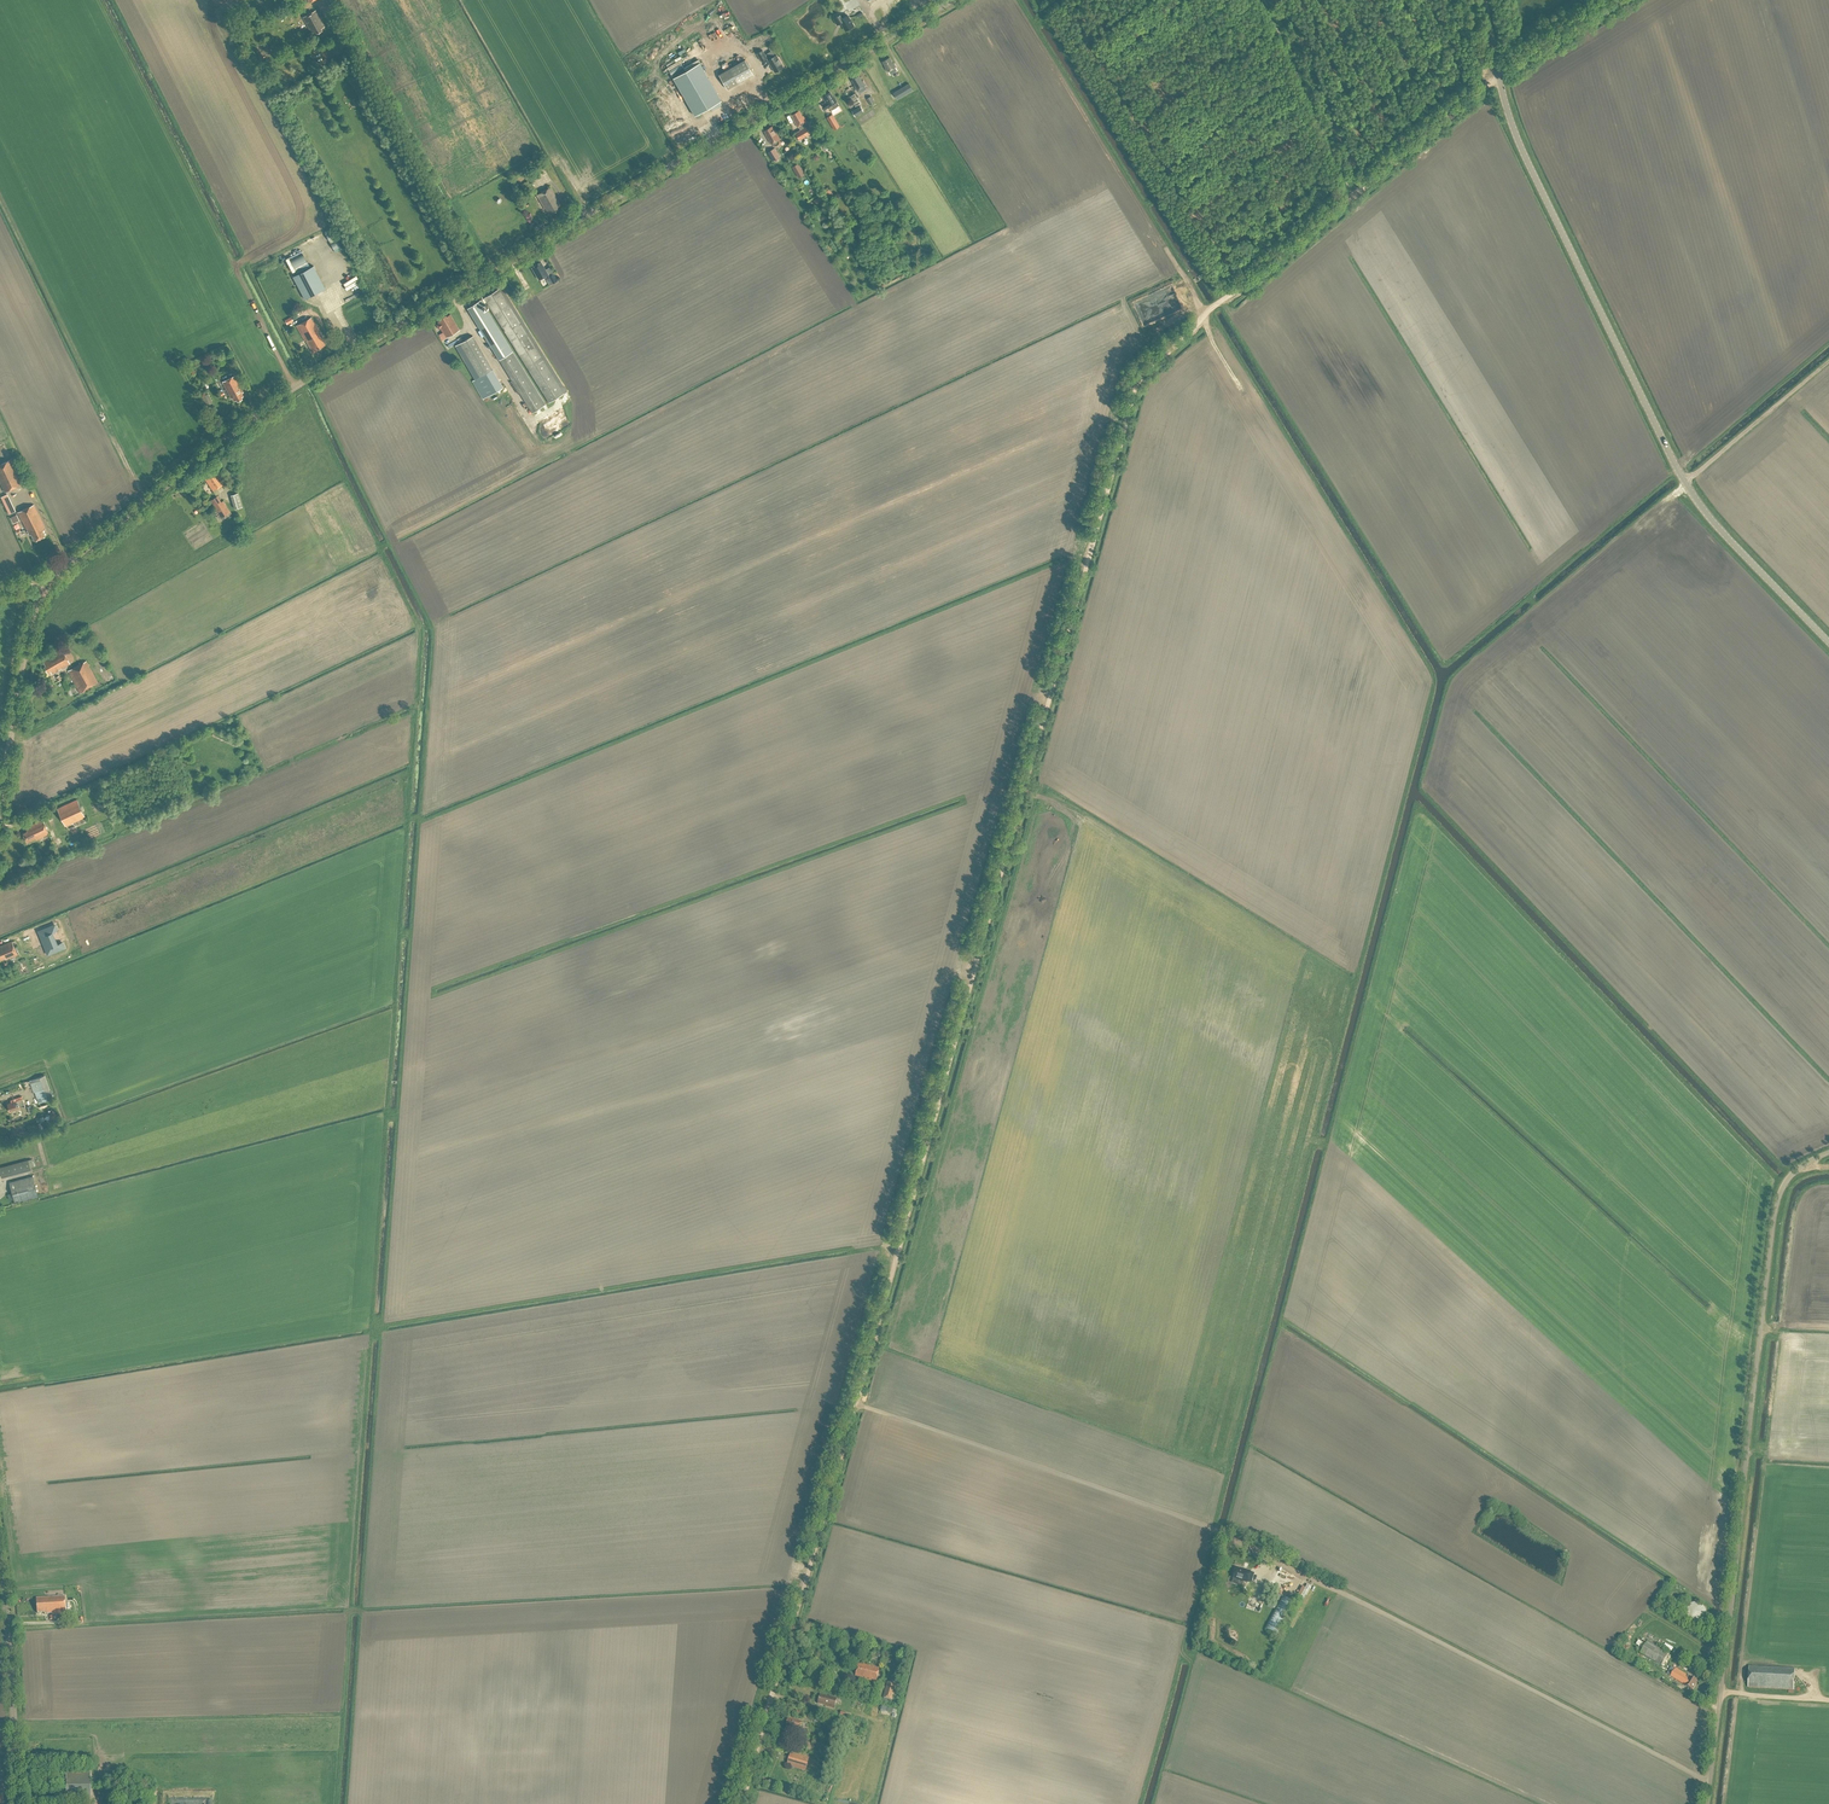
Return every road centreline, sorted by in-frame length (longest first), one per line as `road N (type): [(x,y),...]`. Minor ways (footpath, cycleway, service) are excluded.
road 1 (track): [(744,1803),(1132,391),(1207,311),(1354,195)]
road 2 (tertiary): [(47,586),(286,392),(953,0)]
road 3 (secondary): [(1828,643),(1716,525),(1676,466),(1518,139),(1484,0)]
road 4 (unclassified): [(1707,1803),(1775,1205),(1784,1181),(1828,1150)]
road 5 (track): [(1710,1780),(1302,1571)]
road 6 (track): [(856,1403),(1229,1535)]
road 7 (track): [(1624,0),(1508,70),(1354,195)]
road 8 (track): [(485,275),(342,25)]
road 9 (tertiary): [(19,1803),(0,1571)]
road 10 (tertiary): [(0,807),(29,630),(47,586)]
road 11 (track): [(1685,481),(1828,360)]

